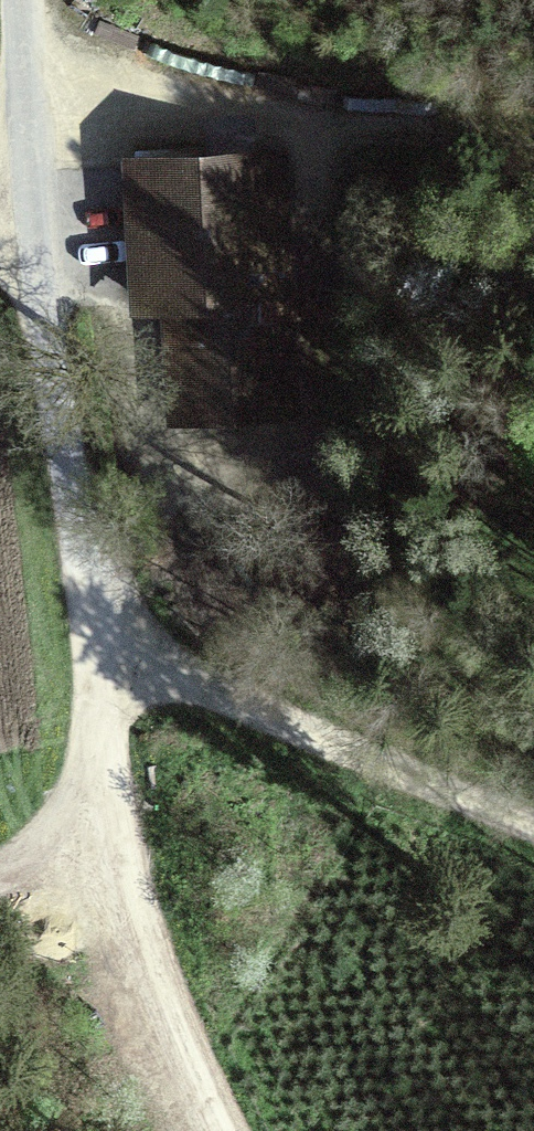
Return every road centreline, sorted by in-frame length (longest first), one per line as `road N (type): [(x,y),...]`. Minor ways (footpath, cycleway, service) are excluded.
road 1 (track): [(198,1130),(158,1059),(21,200)]
road 2 (track): [(90,625),(309,733),(533,824)]
road 3 (track): [(319,110),(24,121)]
road 4 (unclassified): [(22,0),(21,200)]
road 5 (track): [(130,861),(0,901)]

